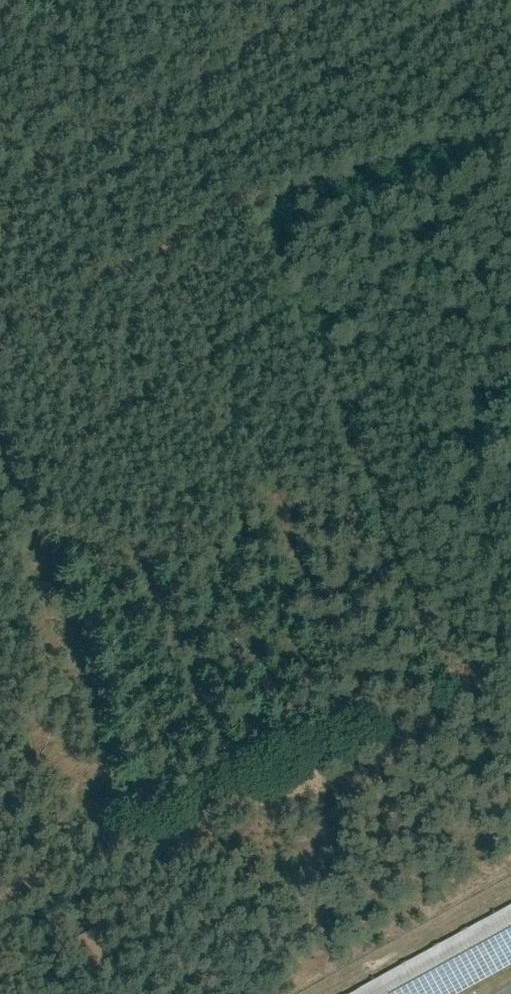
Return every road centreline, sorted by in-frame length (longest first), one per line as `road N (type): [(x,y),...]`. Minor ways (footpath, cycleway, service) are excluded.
road 1 (track): [(0,308),(48,291),(213,192),(312,156),(510,119)]

